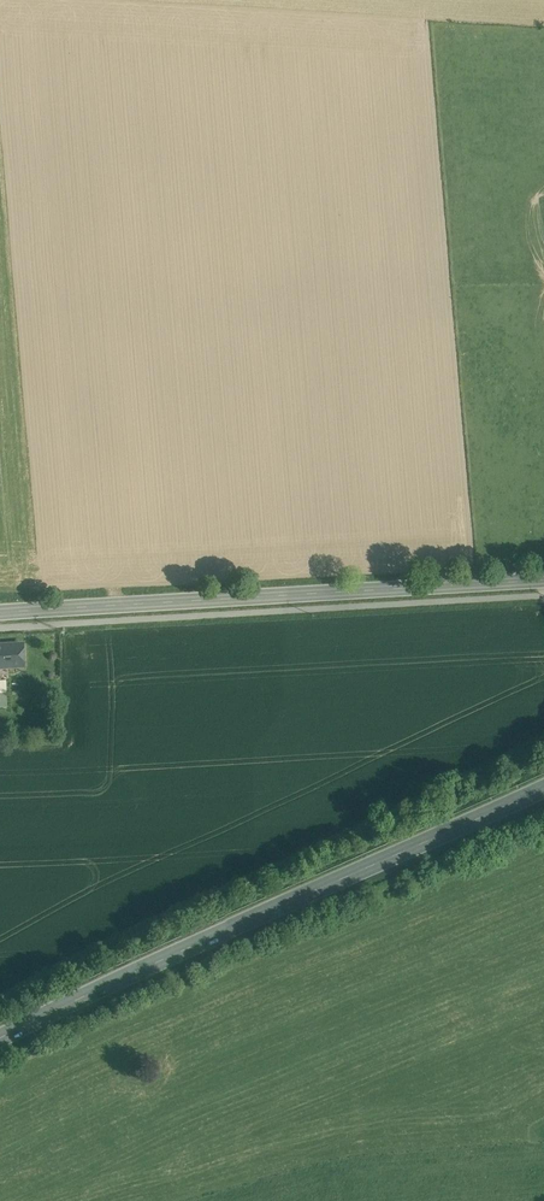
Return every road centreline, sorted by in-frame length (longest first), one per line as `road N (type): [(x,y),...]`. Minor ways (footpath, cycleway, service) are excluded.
road 1 (primary): [(543,788),(0,1037)]
road 2 (tertiary): [(0,610),(543,577)]

